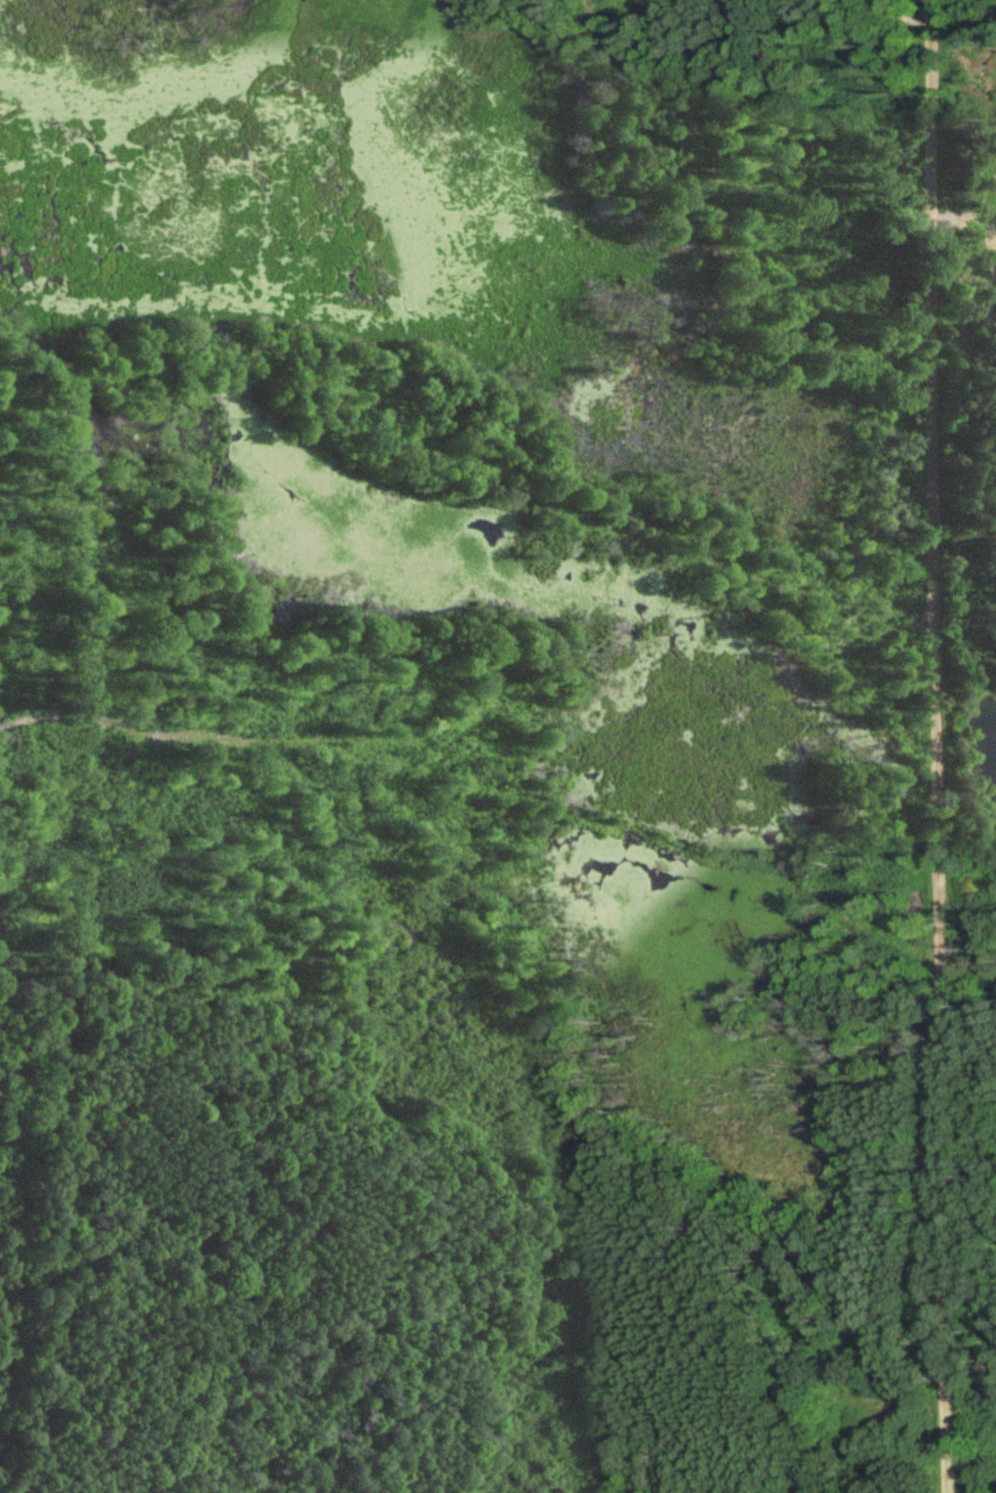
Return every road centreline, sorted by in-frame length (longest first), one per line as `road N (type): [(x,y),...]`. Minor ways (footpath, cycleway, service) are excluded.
road 1 (residential): [(929,1492),(919,0)]

